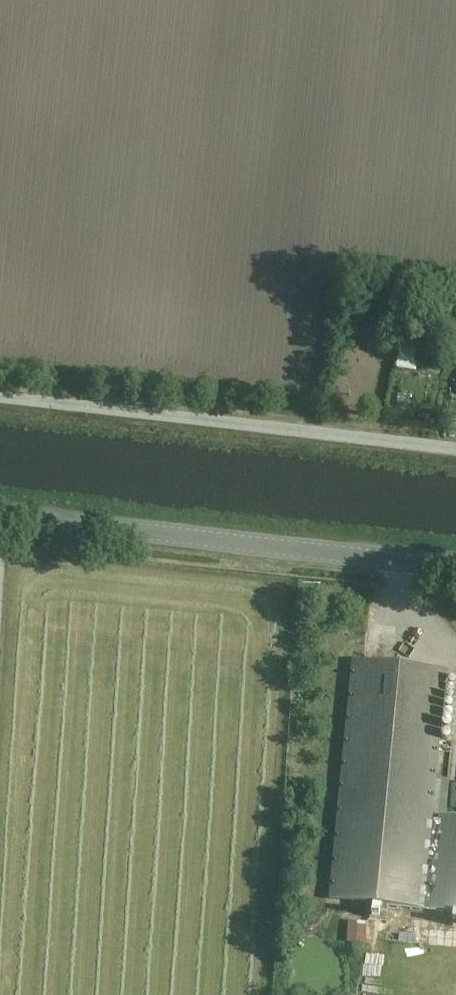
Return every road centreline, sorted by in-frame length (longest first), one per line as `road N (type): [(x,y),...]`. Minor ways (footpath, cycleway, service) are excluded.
road 1 (tertiary): [(0,517),(455,571)]
road 2 (unclassified): [(455,451),(0,400)]

